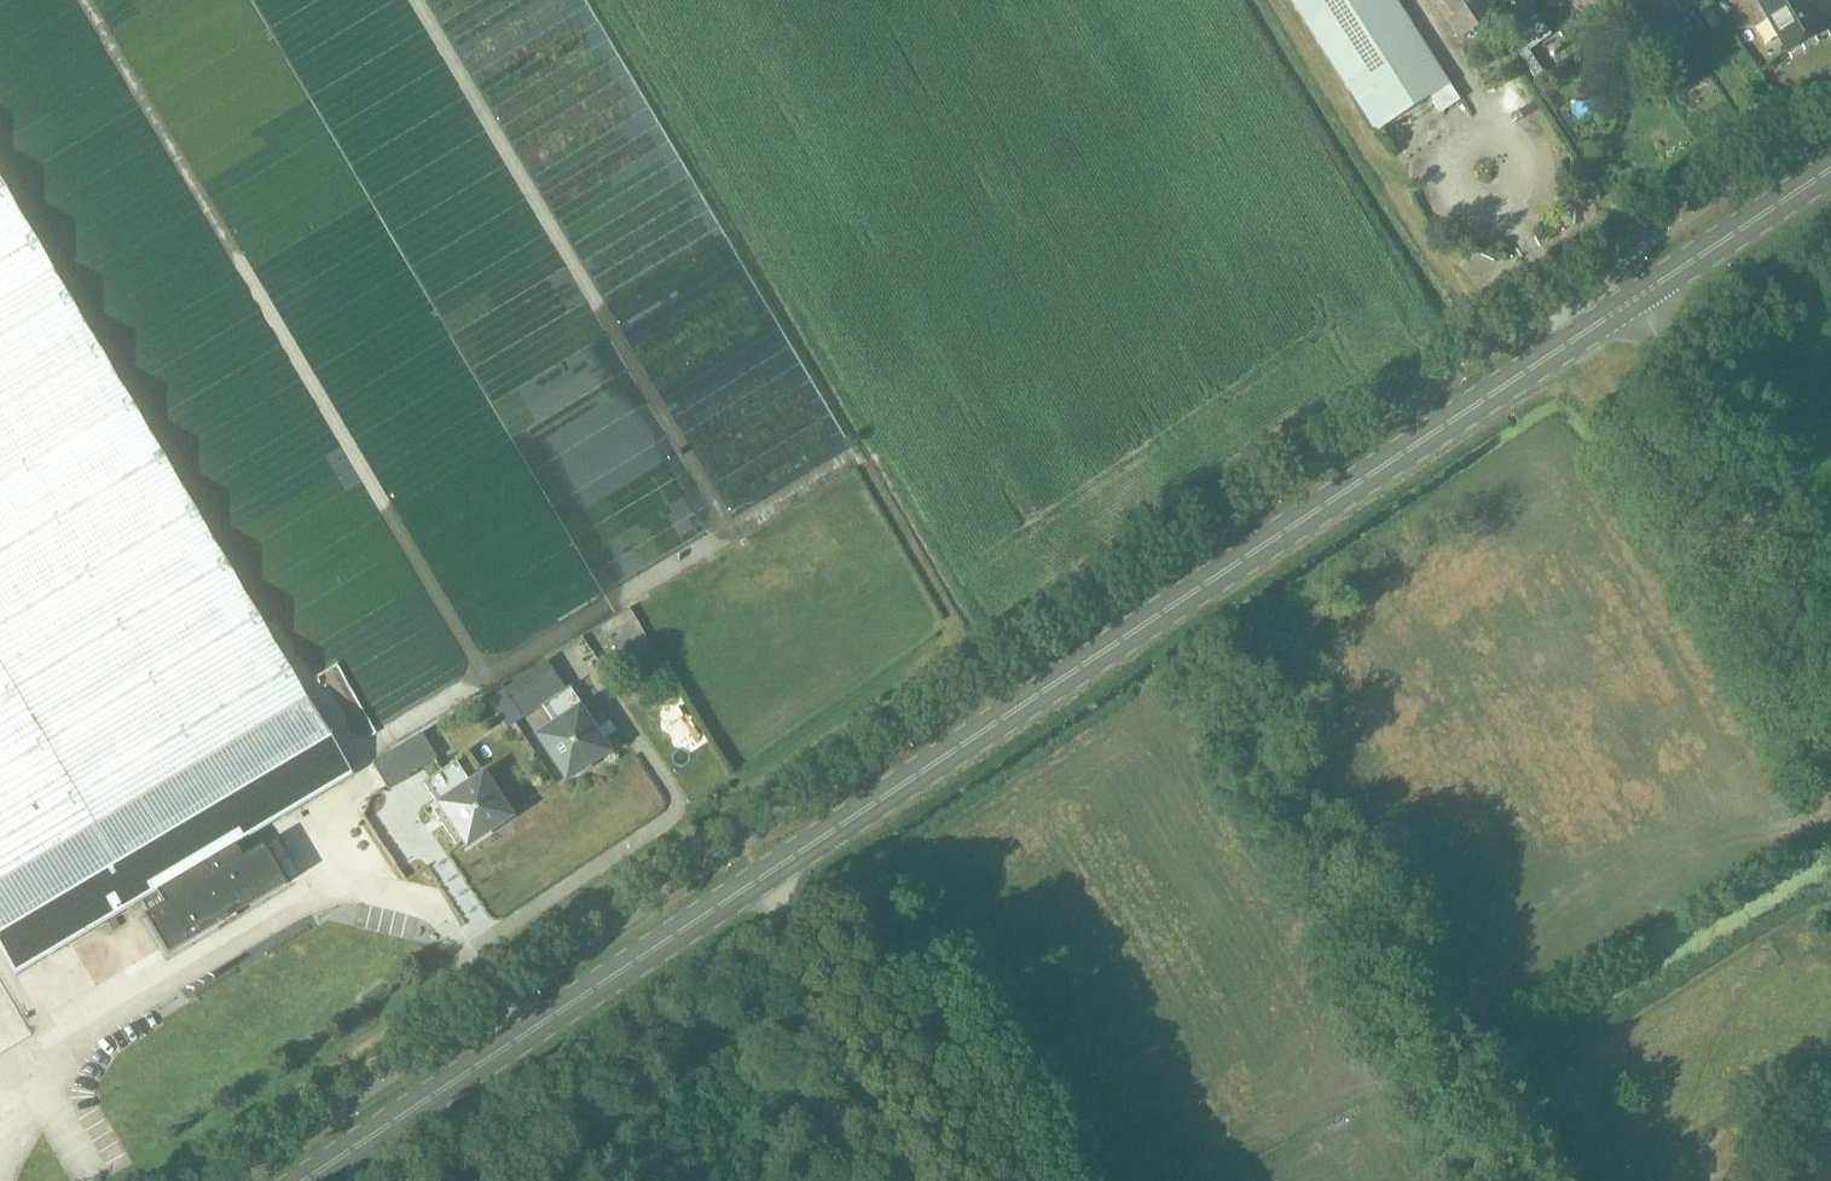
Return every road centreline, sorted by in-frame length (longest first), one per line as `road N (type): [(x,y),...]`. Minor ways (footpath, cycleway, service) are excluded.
road 1 (primary): [(308,1180),(1634,301)]
road 2 (track): [(1830,760),(1602,387)]
road 3 (track): [(741,843),(790,911),(947,1180)]
road 4 (unclassified): [(1830,632),(1634,301)]
road 5 (primary): [(1634,301),(1830,171)]

